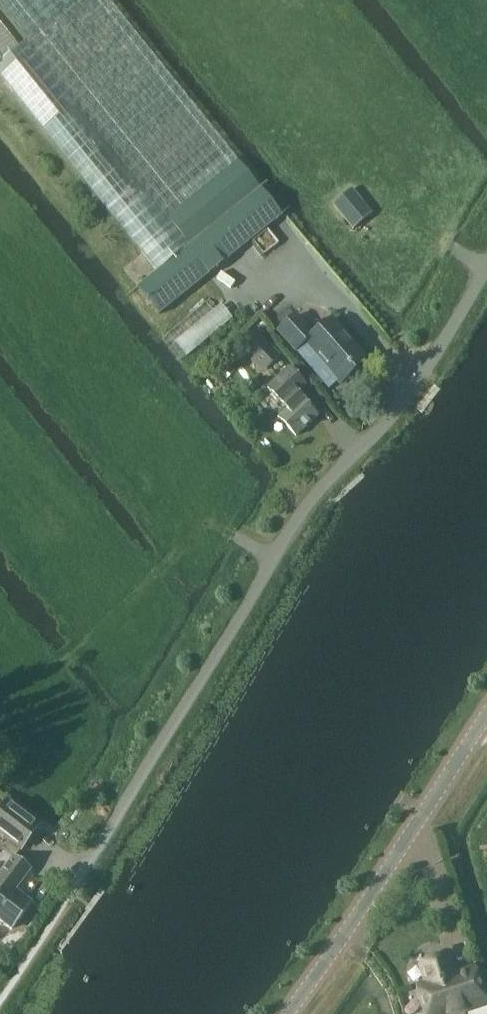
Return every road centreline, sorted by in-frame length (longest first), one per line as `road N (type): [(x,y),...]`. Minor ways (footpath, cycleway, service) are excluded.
road 1 (unclassified): [(60,904),(287,537),(436,355),(486,267)]
road 2 (tertiary): [(286,1013),(486,715)]
road 3 (track): [(0,635),(44,672),(208,524),(273,561)]

